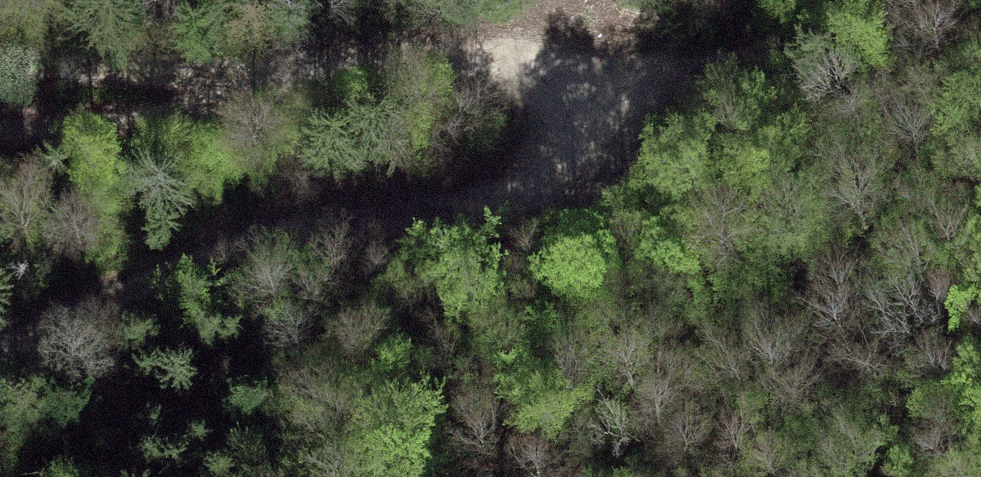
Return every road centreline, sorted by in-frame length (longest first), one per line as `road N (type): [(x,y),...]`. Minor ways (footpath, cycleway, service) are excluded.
road 1 (track): [(566,100),(572,126),(565,152),(544,172),(547,196),(263,244),(60,315),(0,345)]
road 2 (track): [(0,145),(350,78),(537,75),(566,100)]
road 3 (track): [(980,28),(566,100)]
road 4 (track): [(0,68),(282,88)]

